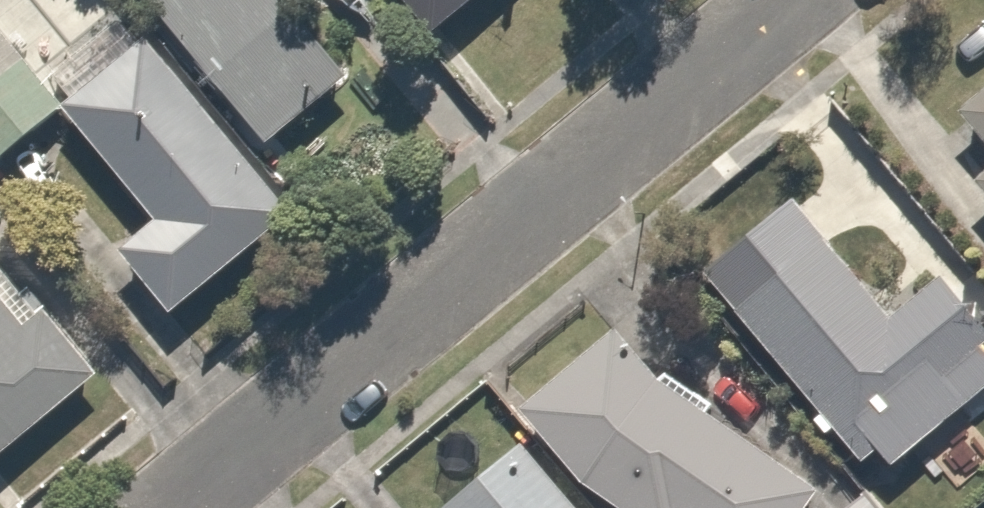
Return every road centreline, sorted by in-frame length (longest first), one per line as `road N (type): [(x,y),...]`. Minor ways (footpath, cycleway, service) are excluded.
road 1 (residential): [(178,507),(791,0)]

